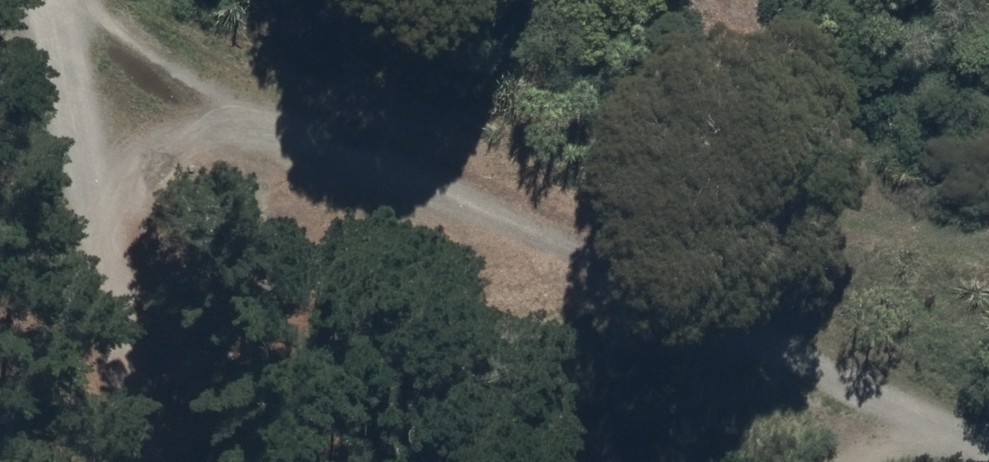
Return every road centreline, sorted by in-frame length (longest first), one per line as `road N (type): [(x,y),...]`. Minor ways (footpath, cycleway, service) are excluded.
road 1 (track): [(33,0),(894,416)]
road 2 (track): [(86,461),(0,26)]

